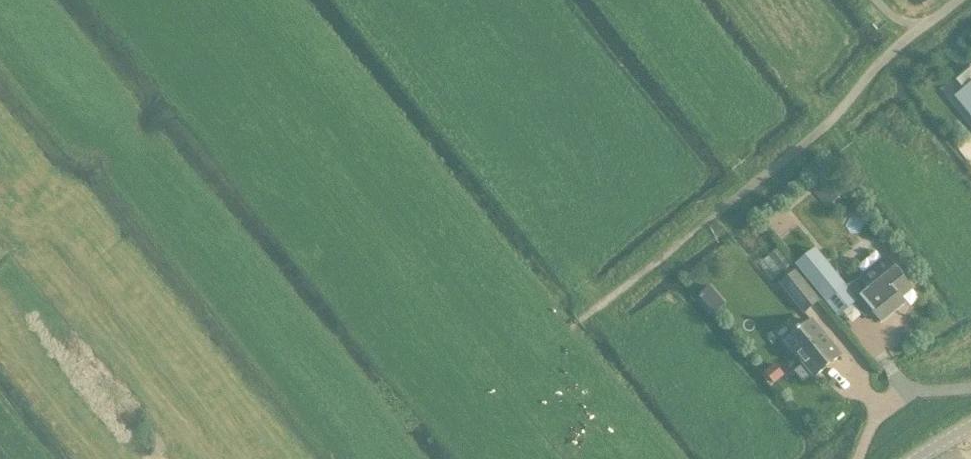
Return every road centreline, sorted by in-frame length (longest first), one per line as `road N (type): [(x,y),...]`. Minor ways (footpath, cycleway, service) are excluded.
road 1 (track): [(580,320),(818,133),(925,24)]

